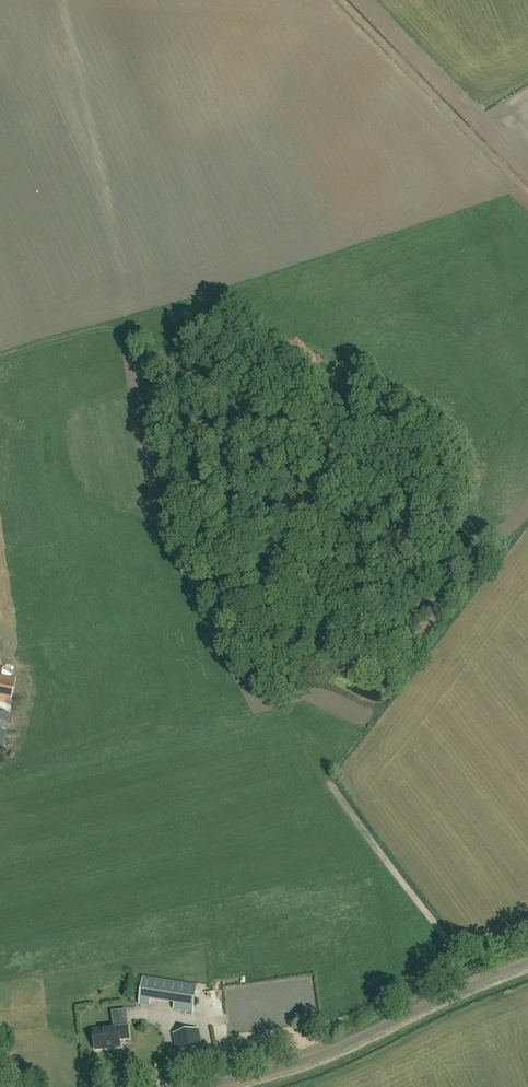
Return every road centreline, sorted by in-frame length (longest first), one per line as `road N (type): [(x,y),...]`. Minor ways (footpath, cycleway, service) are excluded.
road 1 (unclassified): [(210,1086),(307,1060),(527,960)]

